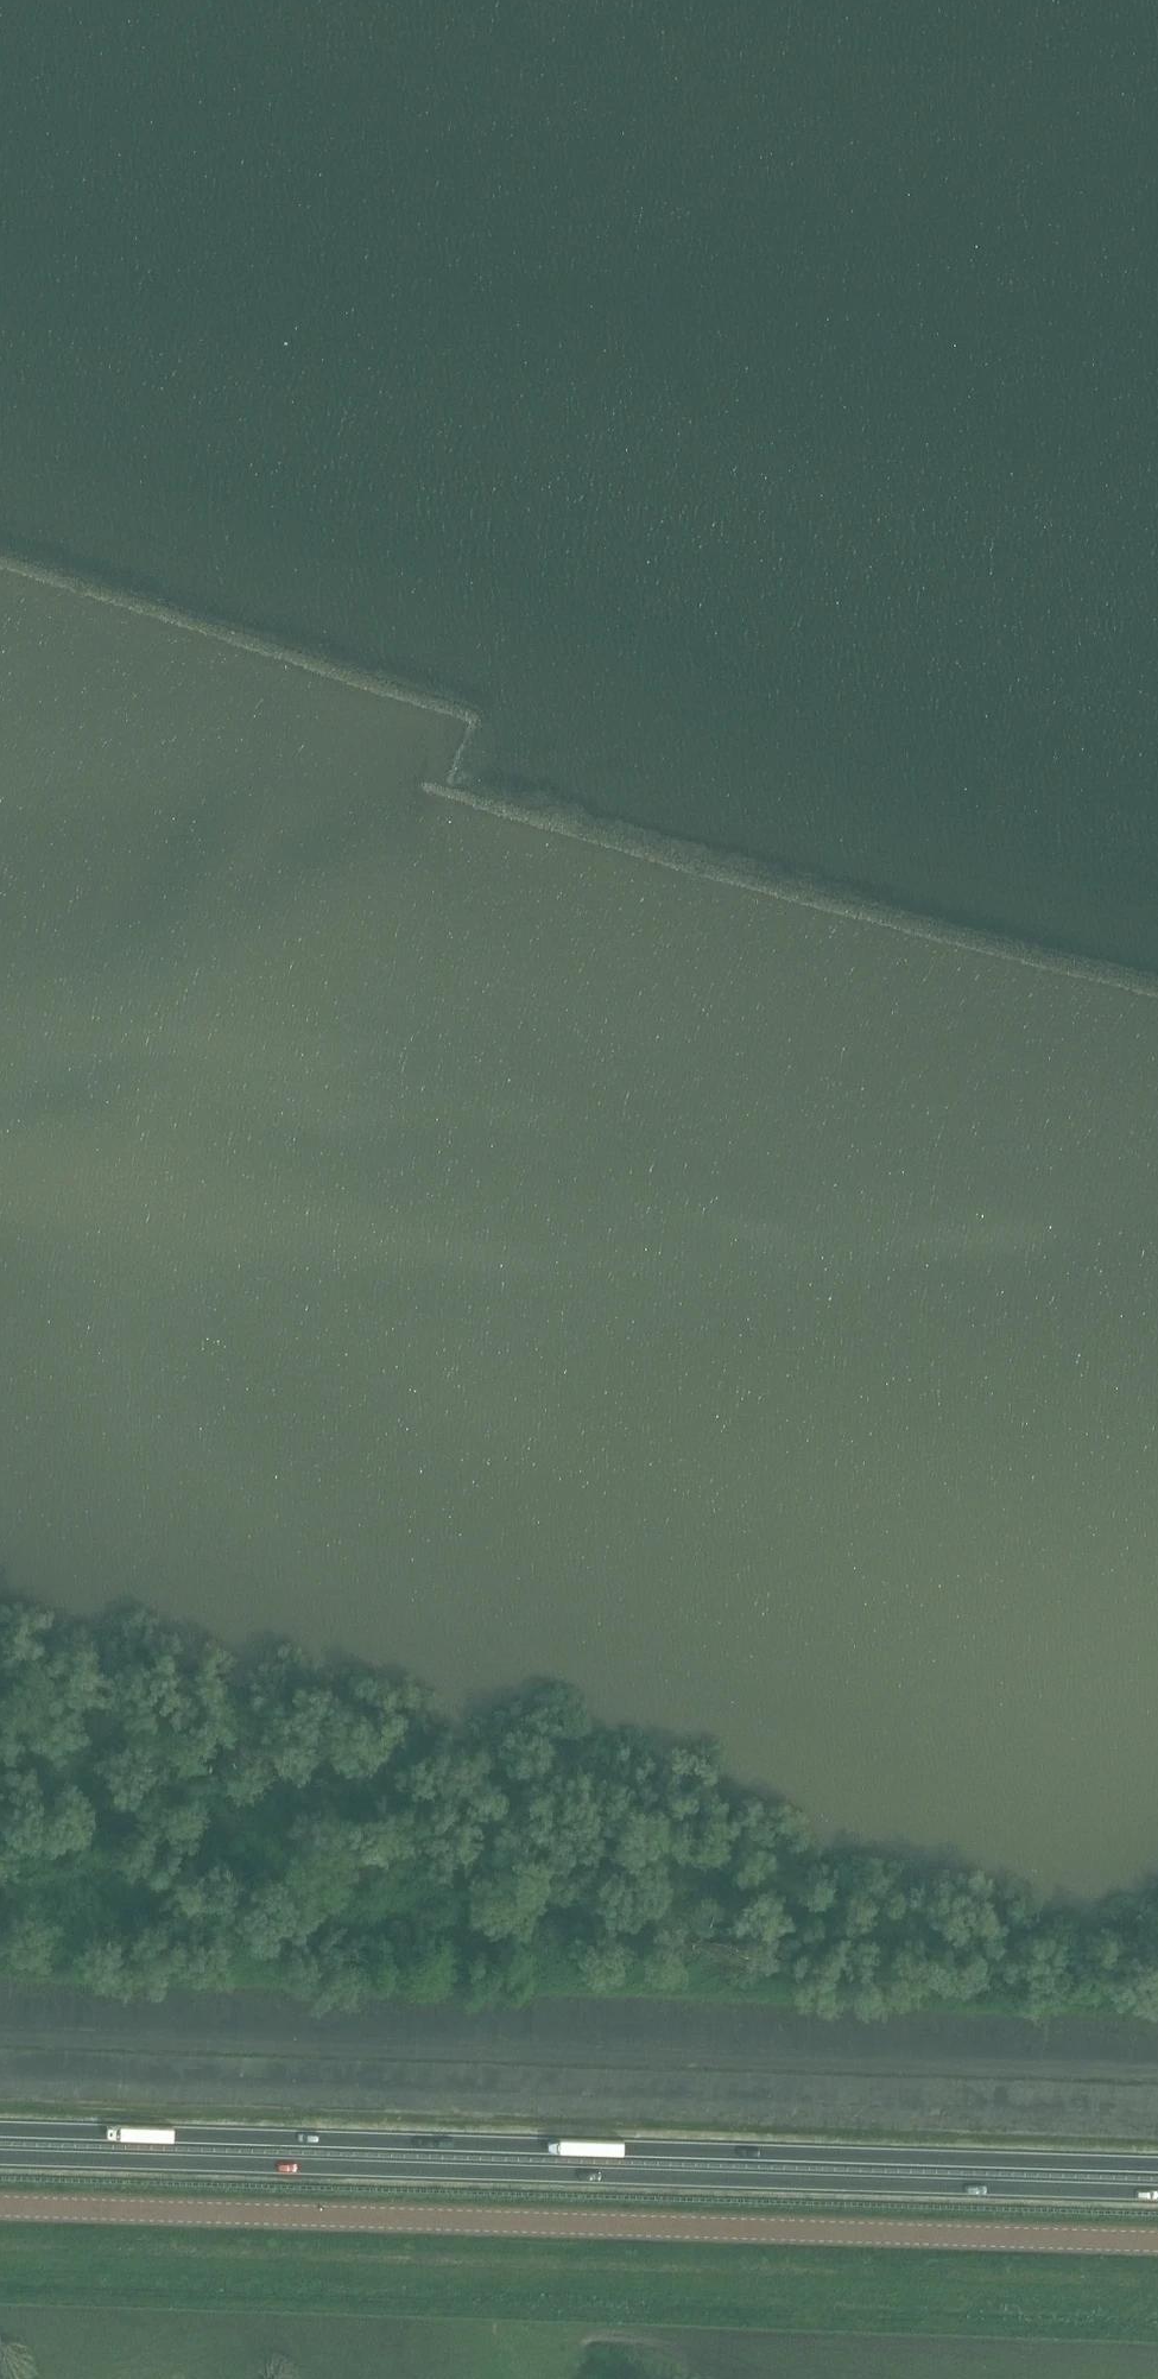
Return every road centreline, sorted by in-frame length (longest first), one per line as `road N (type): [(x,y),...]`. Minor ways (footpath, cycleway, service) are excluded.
road 1 (tertiary): [(1157,2242),(0,2206)]
road 2 (trunk): [(1157,2170),(0,2134)]
road 3 (trunk): [(0,2158),(1157,2193)]

